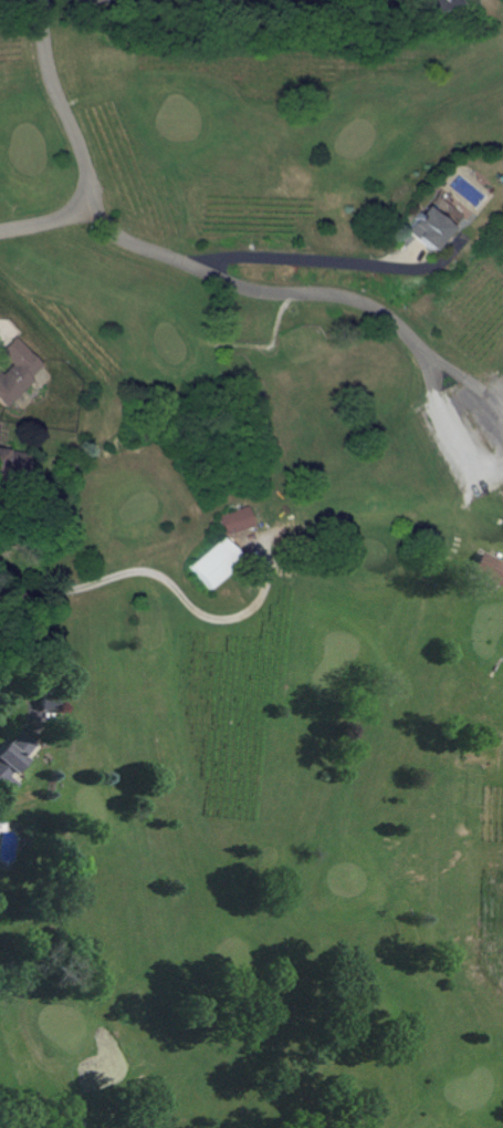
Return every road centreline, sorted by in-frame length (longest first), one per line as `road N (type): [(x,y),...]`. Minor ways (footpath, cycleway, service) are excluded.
road 1 (residential): [(434,359),(374,306),(348,296),(251,291),(117,235),(86,204)]
road 2 (residential): [(0,232),(72,216),(86,204),(88,170),(50,82),(41,0)]
road 3 (residential): [(502,461),(479,465),(433,402),(434,359),(502,403)]
road 4 (residential): [(0,707),(18,685),(31,643),(24,597),(0,569)]

